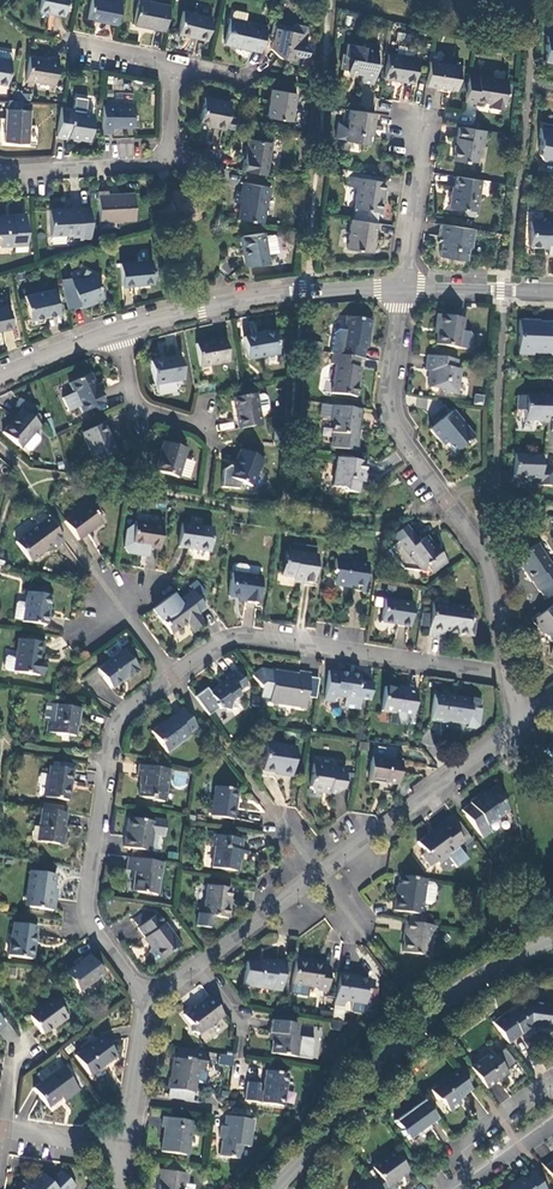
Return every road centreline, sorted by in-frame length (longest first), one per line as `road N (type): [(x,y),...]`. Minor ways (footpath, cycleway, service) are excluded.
road 1 (residential): [(520,729),(147,1006)]
road 2 (residential): [(402,285),(386,398),(395,436),(494,574),(511,675)]
road 3 (tertiary): [(272,1188),(422,1019),(510,960),(552,945)]
road 4 (residential): [(147,1006),(96,938),(88,910),(111,744),(123,722),(171,676)]
road 5 (residential): [(171,676),(225,640),(257,637),(511,675)]
road 6 (residential): [(123,333),(205,310),(402,285)]
road 7 (residential): [(170,65),(168,149),(154,163),(0,173)]
road 8 (residential): [(426,109),(402,285)]
road 9 (residential): [(216,437),(132,408),(123,333)]
road 10 (residential): [(552,295),(402,285)]
road 11 (residential): [(147,1006),(122,1154)]
road 12 (residential): [(90,569),(171,676)]
road 13 (residential): [(0,379),(123,333)]
road 14 (residential): [(552,1085),(450,1159)]
road 15 (residential): [(0,1132),(122,1154)]

